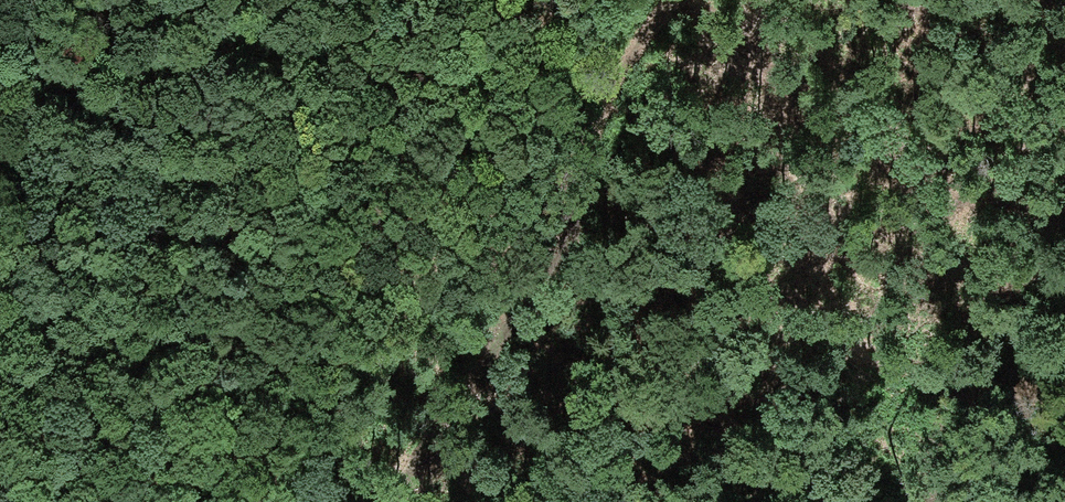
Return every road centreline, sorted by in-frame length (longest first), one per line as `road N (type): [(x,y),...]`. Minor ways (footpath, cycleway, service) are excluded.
road 1 (track): [(671,0),(599,110),(563,238),(436,464),(402,501)]
road 2 (track): [(824,501),(734,434),(652,388),(581,364),(553,343),(536,285)]
road 3 (track): [(0,149),(103,0)]

